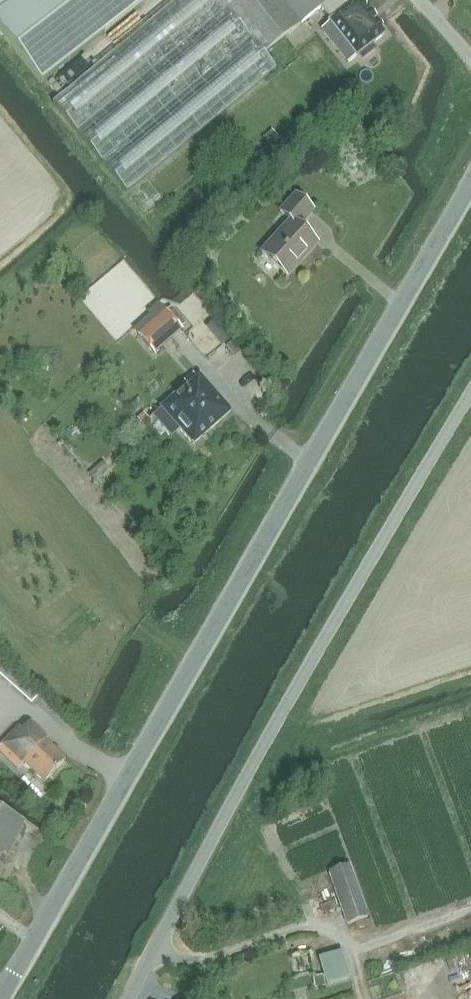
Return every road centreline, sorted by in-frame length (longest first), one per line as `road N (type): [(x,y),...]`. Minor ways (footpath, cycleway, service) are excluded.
road 1 (tertiary): [(3,998),(470,180)]
road 2 (unclassified): [(134,998),(470,385)]

